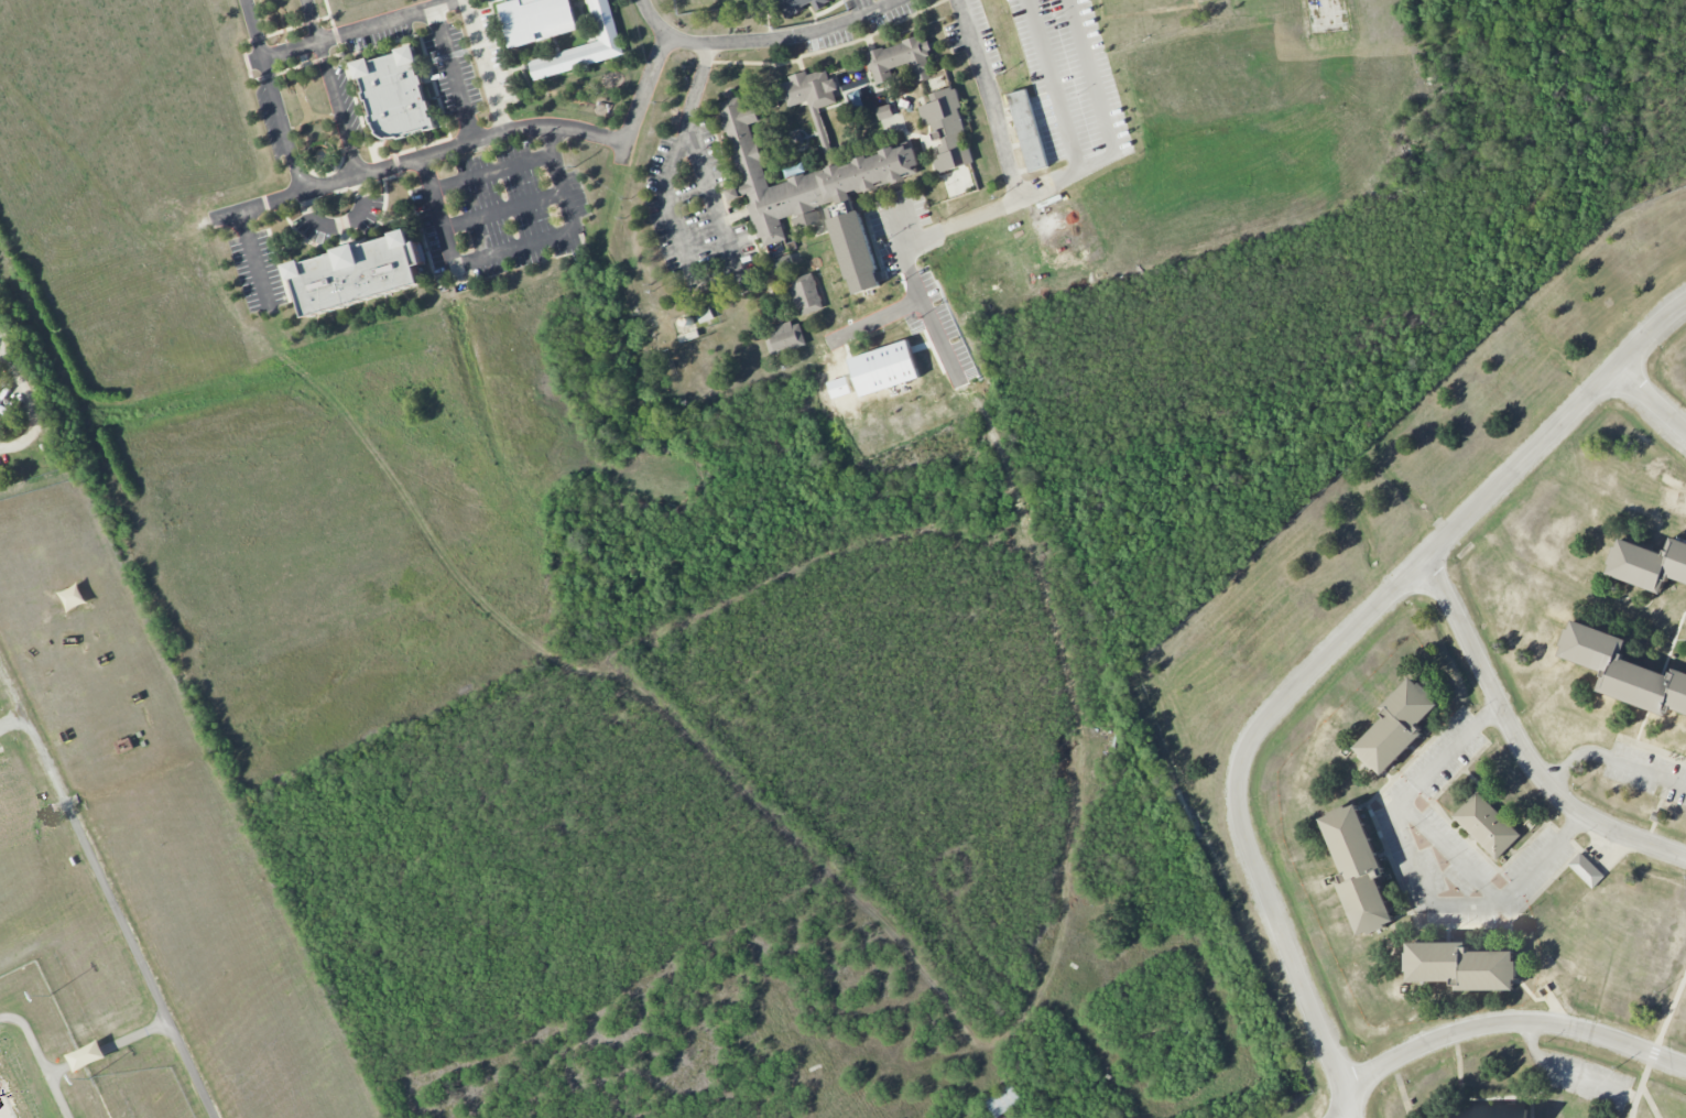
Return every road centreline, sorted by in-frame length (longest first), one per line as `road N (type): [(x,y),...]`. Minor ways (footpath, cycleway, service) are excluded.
road 1 (residential): [(1685,307),(1614,366),(1258,731),(1239,766),(1238,811),(1254,867),(1354,1117)]
road 2 (residential): [(25,715),(215,1117)]
road 3 (residential): [(1685,858),(1610,832),(1547,783),(1429,556)]
road 4 (residential): [(1344,1093),(1433,1042),(1527,1023),(1568,1028),(1685,1071)]

